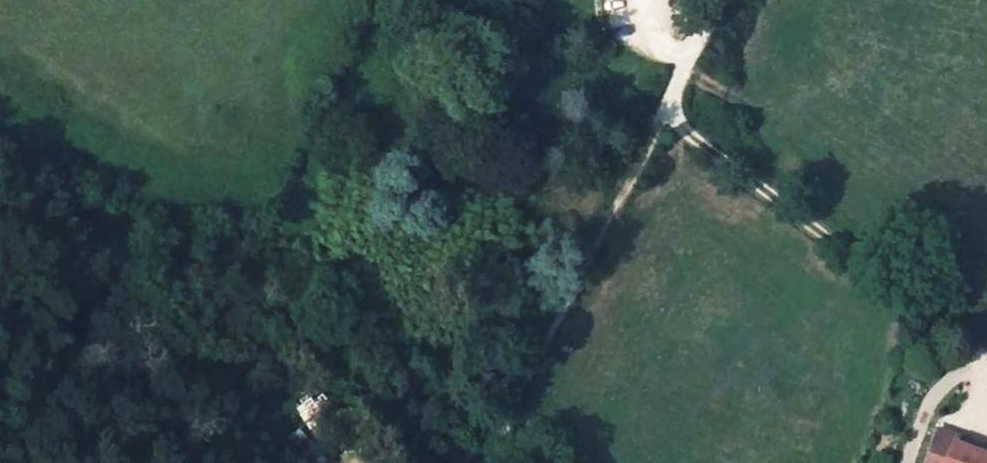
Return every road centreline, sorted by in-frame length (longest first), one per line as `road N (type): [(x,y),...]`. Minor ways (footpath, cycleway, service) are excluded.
road 1 (track): [(714,0),(488,458)]

